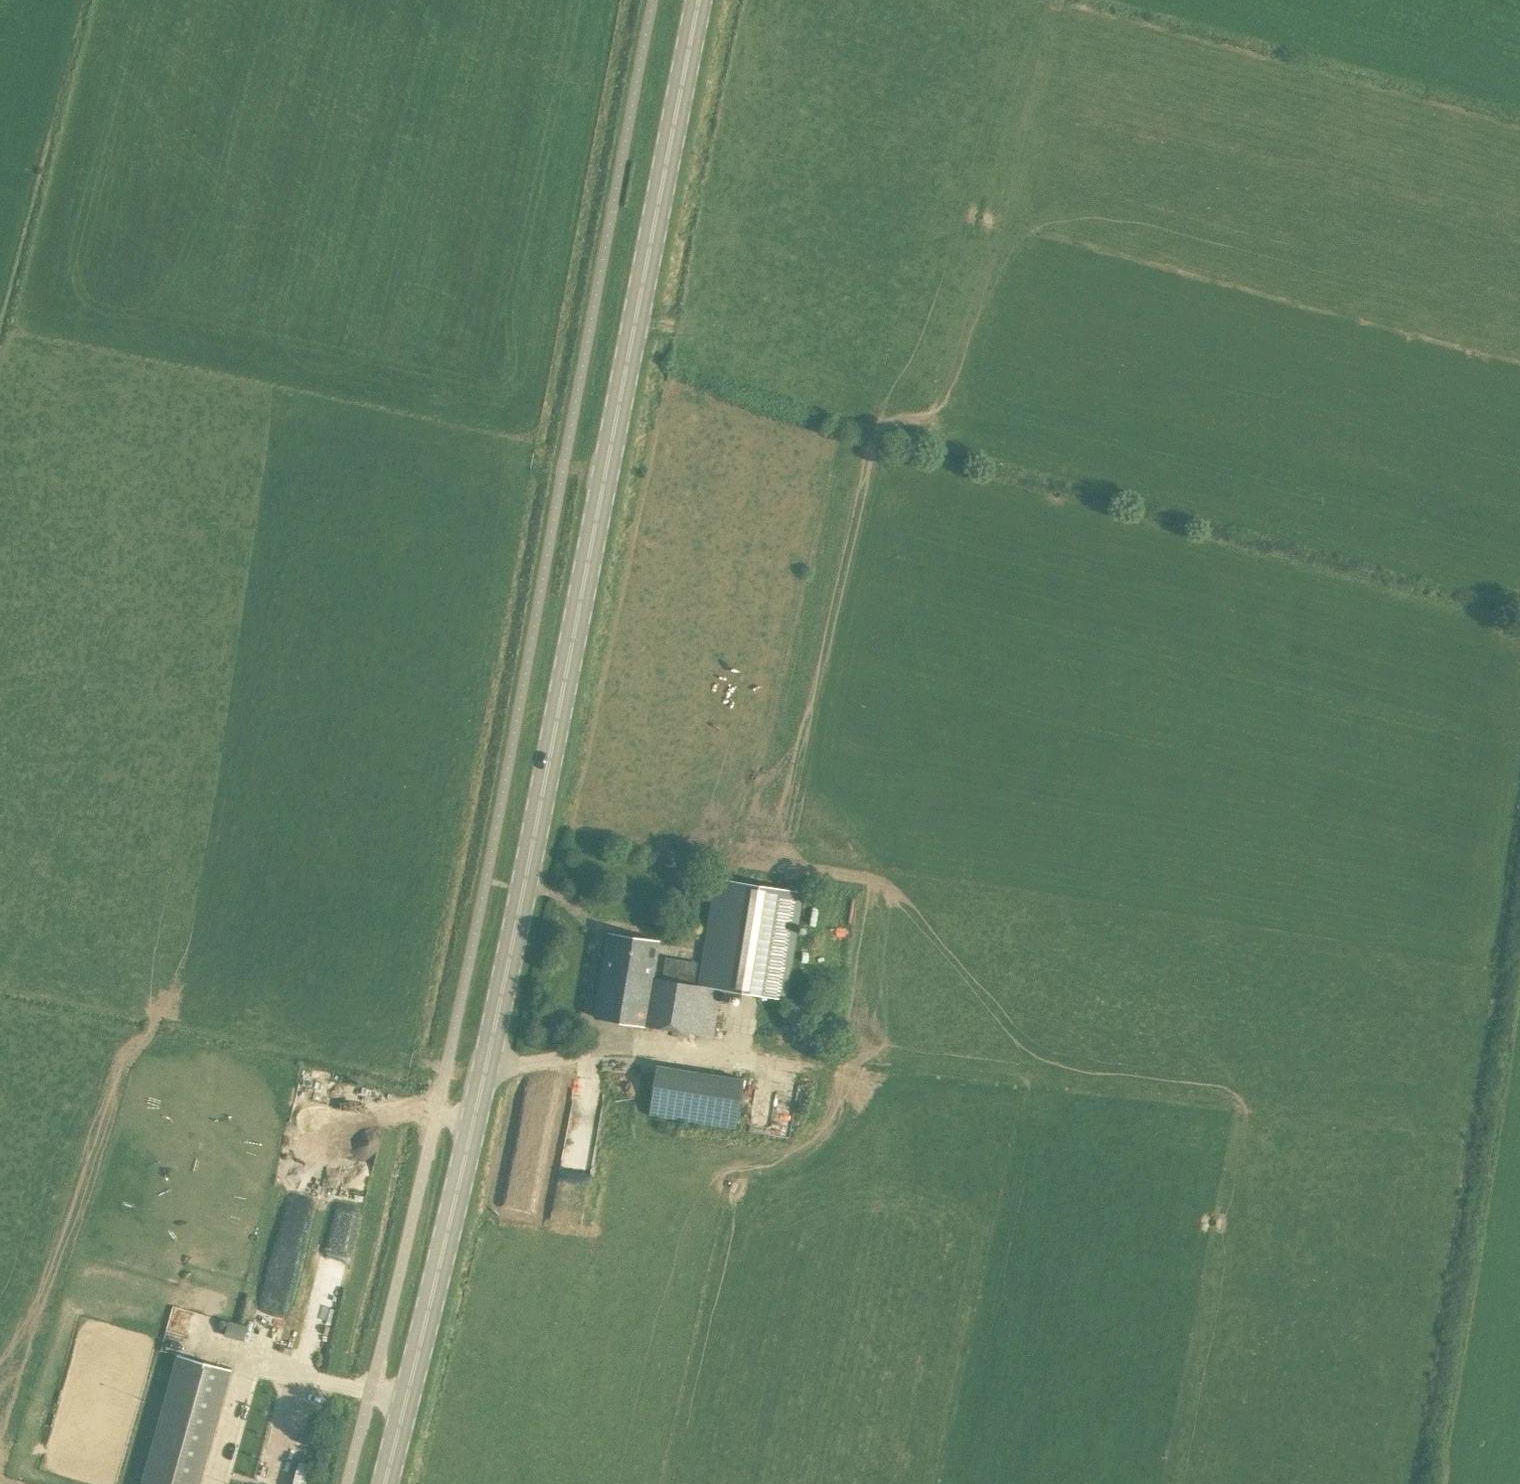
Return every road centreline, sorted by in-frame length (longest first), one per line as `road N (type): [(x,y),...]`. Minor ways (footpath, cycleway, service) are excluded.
road 1 (primary): [(386,1483),(480,1108),(699,0)]

